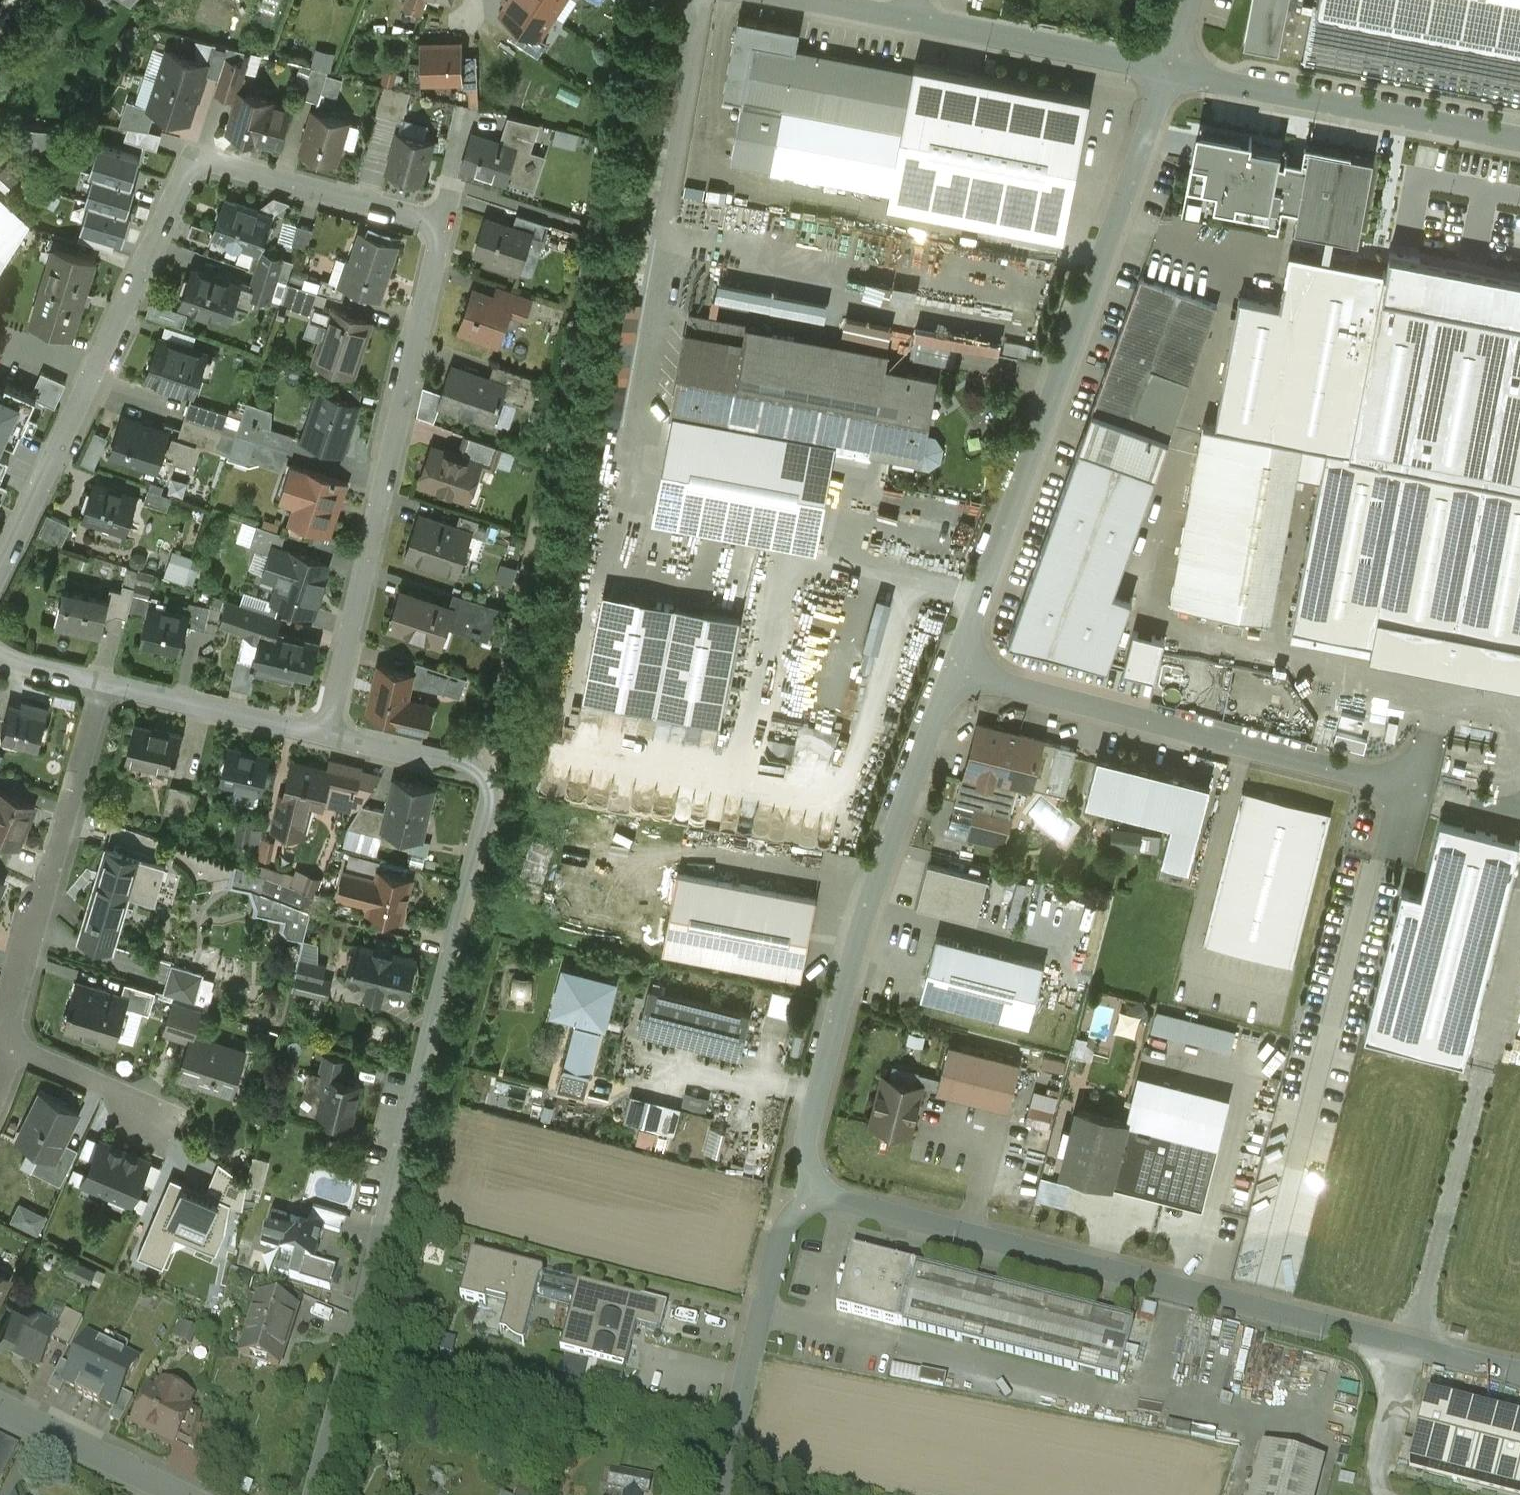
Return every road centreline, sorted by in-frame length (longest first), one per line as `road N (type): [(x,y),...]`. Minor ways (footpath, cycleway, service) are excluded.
road 1 (residential): [(327,734),(483,770),(490,805),(309,1494)]
road 2 (unclassified): [(812,1192),(1519,1372)]
road 3 (residential): [(0,566),(201,158),(442,223)]
road 4 (unclassified): [(1170,74),(955,665)]
road 5 (unclassified): [(955,665),(855,959),(809,1131),(812,1192)]
road 6 (residential): [(327,734),(442,223)]
road 7 (unclassified): [(955,665),(1415,791)]
road 8 (residential): [(104,683),(8,1019),(12,1048)]
road 9 (unclassified): [(1519,139),(1170,74)]
road 10 (unclassified): [(1170,74),(911,20)]
road 11 (residential): [(104,683),(327,734)]
road 12 (tertiary): [(0,1406),(179,1494)]
road 13 (unclassified): [(812,1192),(779,1246),(754,1353)]
road 14 (residential): [(12,1048),(159,1109)]
road 15 (residential): [(754,1353),(719,1494)]

